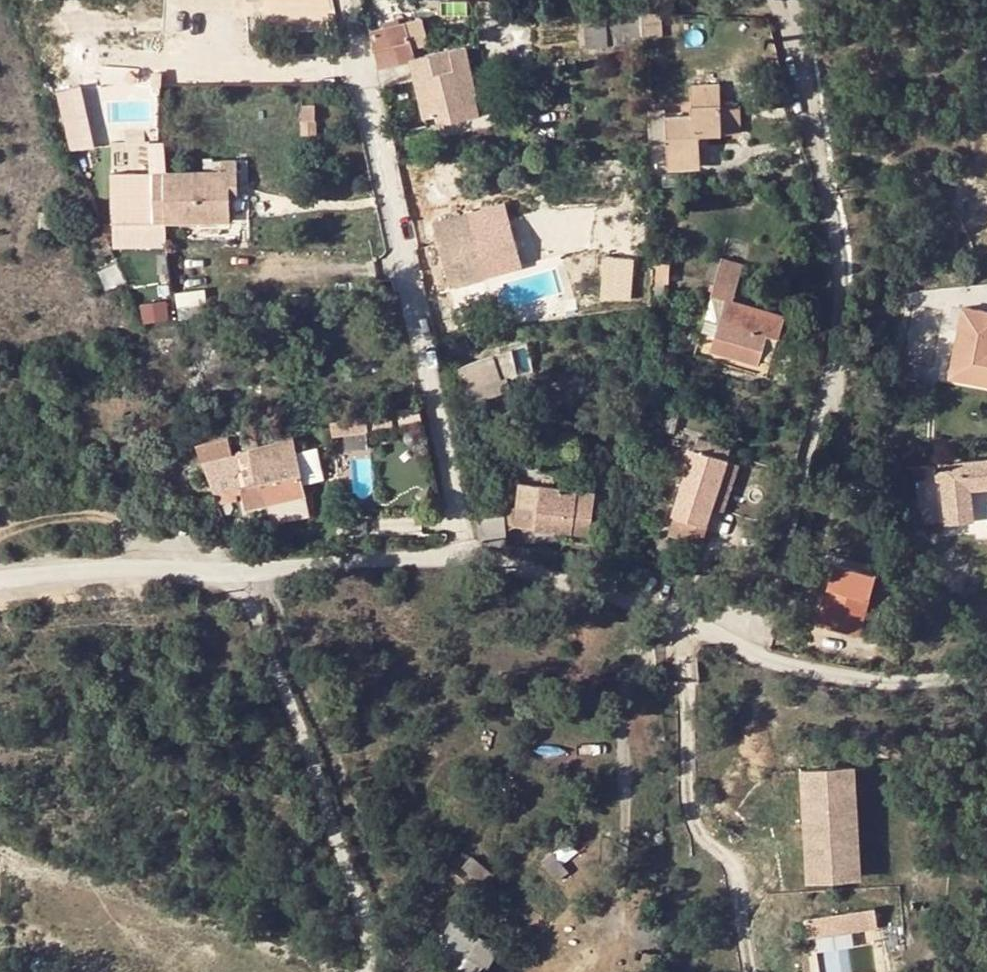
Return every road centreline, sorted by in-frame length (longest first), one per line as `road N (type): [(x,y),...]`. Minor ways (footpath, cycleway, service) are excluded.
road 1 (residential): [(463,558),(349,0)]
road 2 (unclassified): [(463,558),(577,584),(869,680),(986,675)]
road 3 (unclassified): [(0,582),(463,558)]
road 4 (track): [(0,535),(60,514),(99,511),(127,530),(133,570)]

